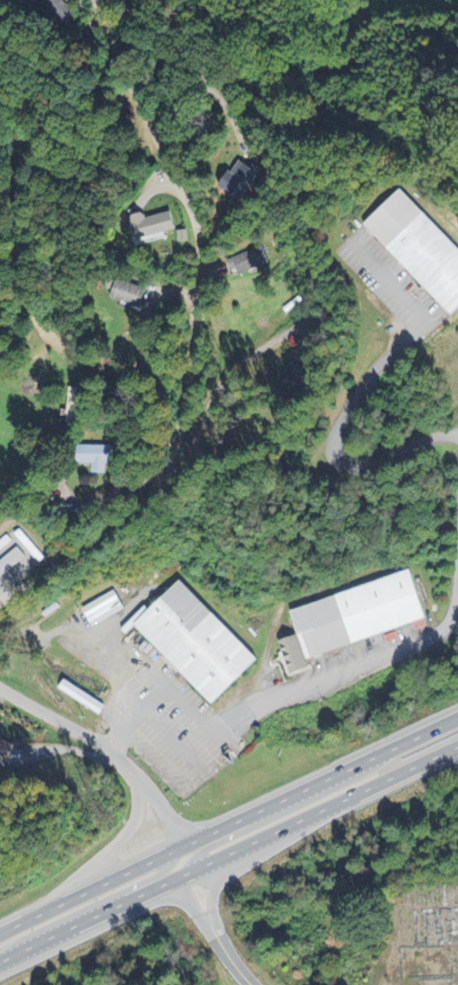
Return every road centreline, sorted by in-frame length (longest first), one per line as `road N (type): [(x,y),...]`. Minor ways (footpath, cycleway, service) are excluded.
road 1 (residential): [(92,0),(194,224),(198,293),(185,391),(169,467),(153,495),(84,552),(0,599)]
road 2 (trunk): [(457,720),(180,842),(0,934)]
road 3 (trunk): [(178,877),(457,751)]
road 4 (tertiary): [(180,842),(157,800),(104,750),(0,690)]
road 5 (trunk): [(0,963),(178,877)]
road 6 (tertiary): [(137,781),(127,832),(62,902)]
road 7 (tertiary): [(250,984),(178,877)]
road 8 (trunk): [(91,918),(169,868),(180,842)]
road 9 (trunk): [(273,806),(192,857),(178,877)]

